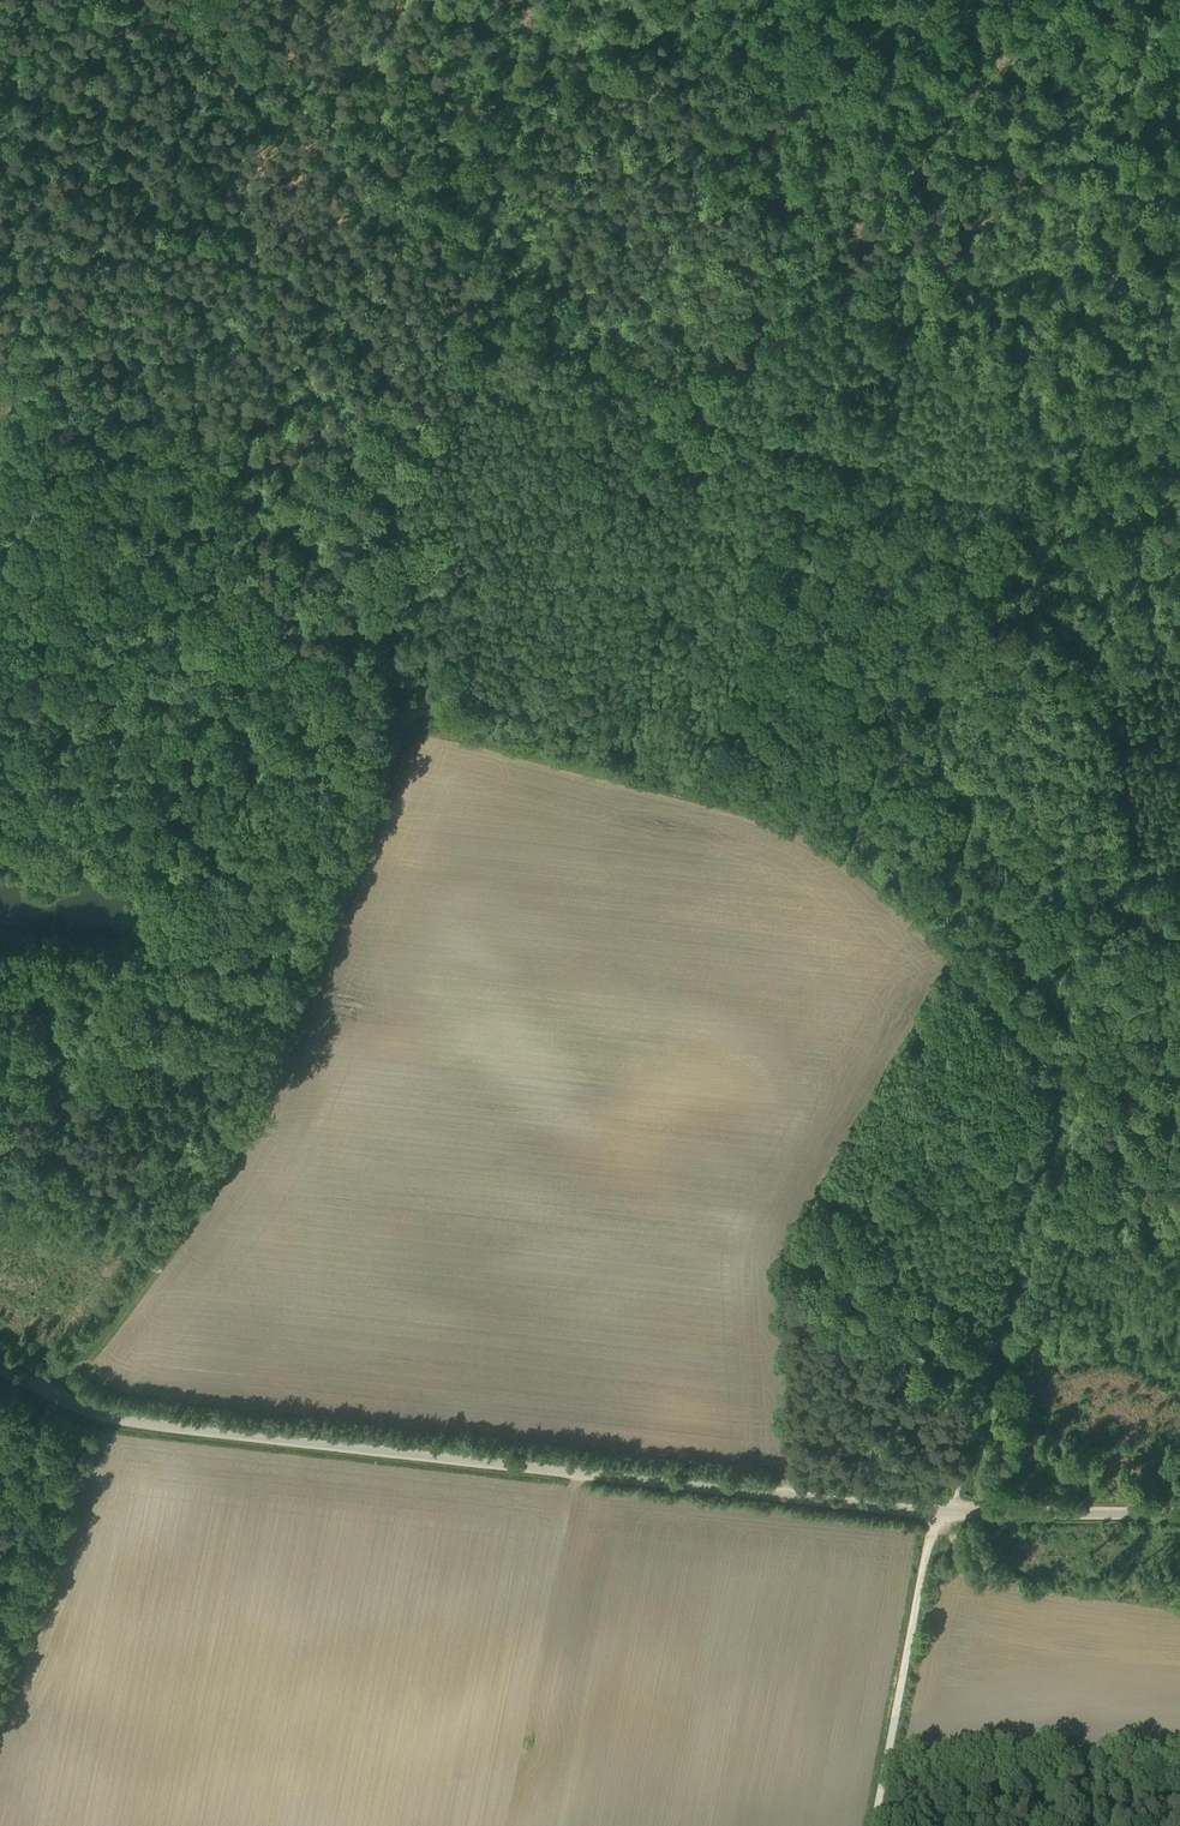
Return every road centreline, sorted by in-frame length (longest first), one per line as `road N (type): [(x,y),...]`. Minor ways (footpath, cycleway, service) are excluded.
road 1 (unclassified): [(1179,1514),(935,1512),(226,1434),(129,1421),(0,1369)]
road 2 (track): [(1056,0),(685,407)]
road 3 (track): [(950,1513),(1054,1098)]
road 4 (track): [(935,1512),(874,1825)]

